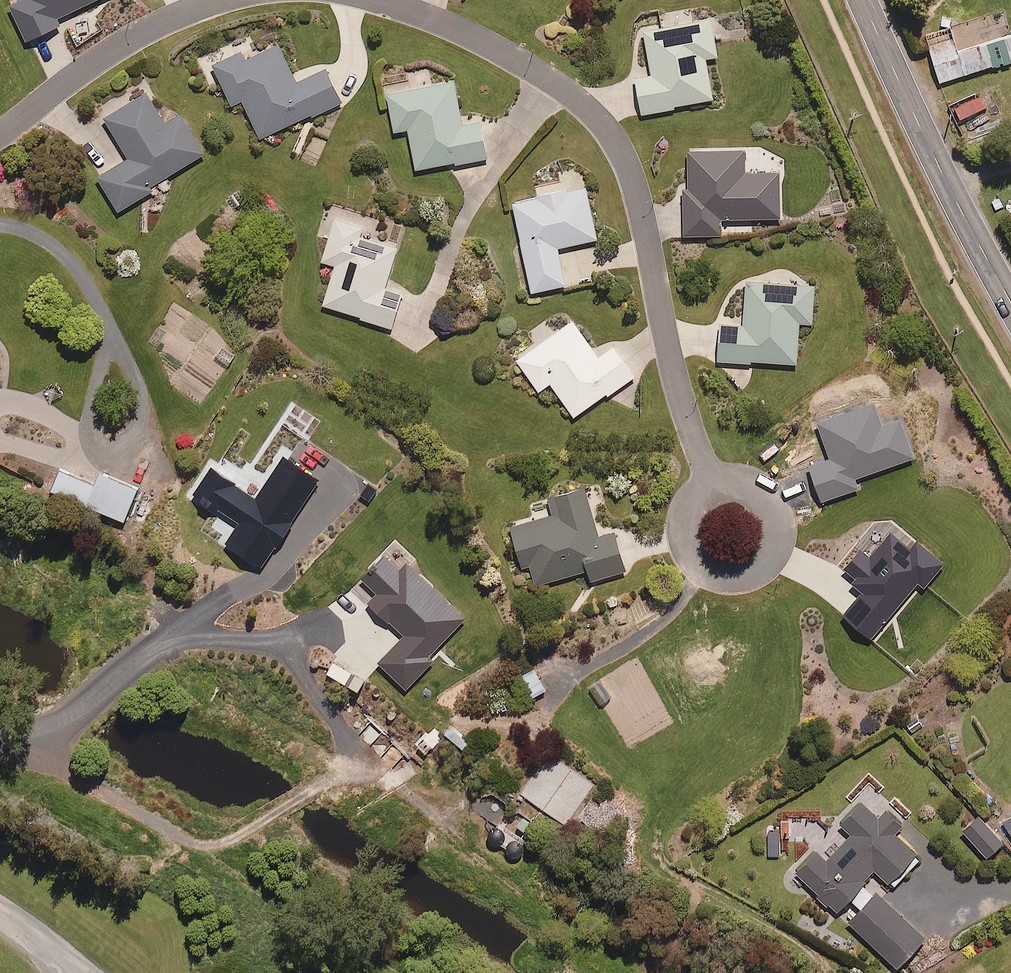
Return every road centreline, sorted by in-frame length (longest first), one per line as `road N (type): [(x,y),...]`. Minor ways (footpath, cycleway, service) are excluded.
road 1 (residential): [(379,0),(535,67),(584,100),(617,138),(641,198),(671,360),(713,479)]
road 2 (secondary): [(866,0),(1010,301)]
road 3 (residential): [(713,479),(746,474),(774,492),(786,524),(776,556),(748,576),(713,574),(687,551),(680,517)]
road 4 (residential): [(0,134),(107,53),(220,0)]

